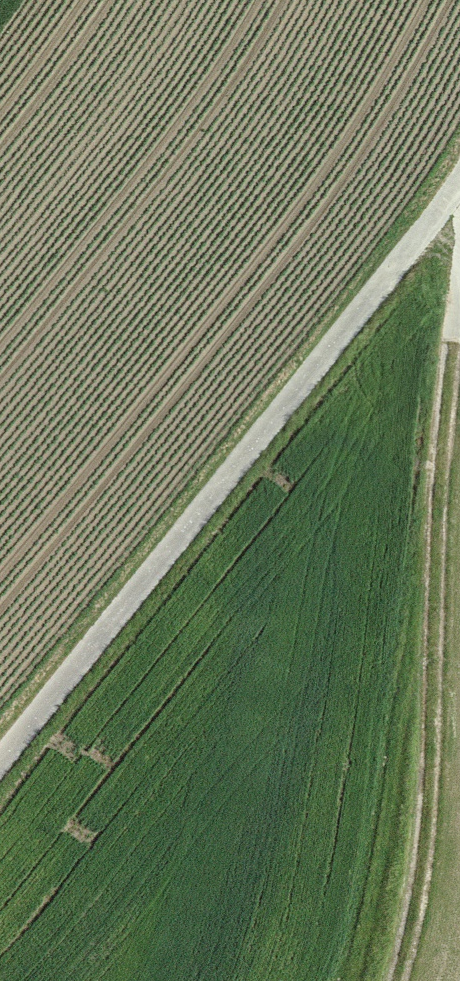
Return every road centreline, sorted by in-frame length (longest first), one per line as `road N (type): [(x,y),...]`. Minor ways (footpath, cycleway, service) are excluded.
road 1 (track): [(459,185),(0,760)]
road 2 (track): [(459,318),(434,599),(436,830),(424,927),(406,980)]

